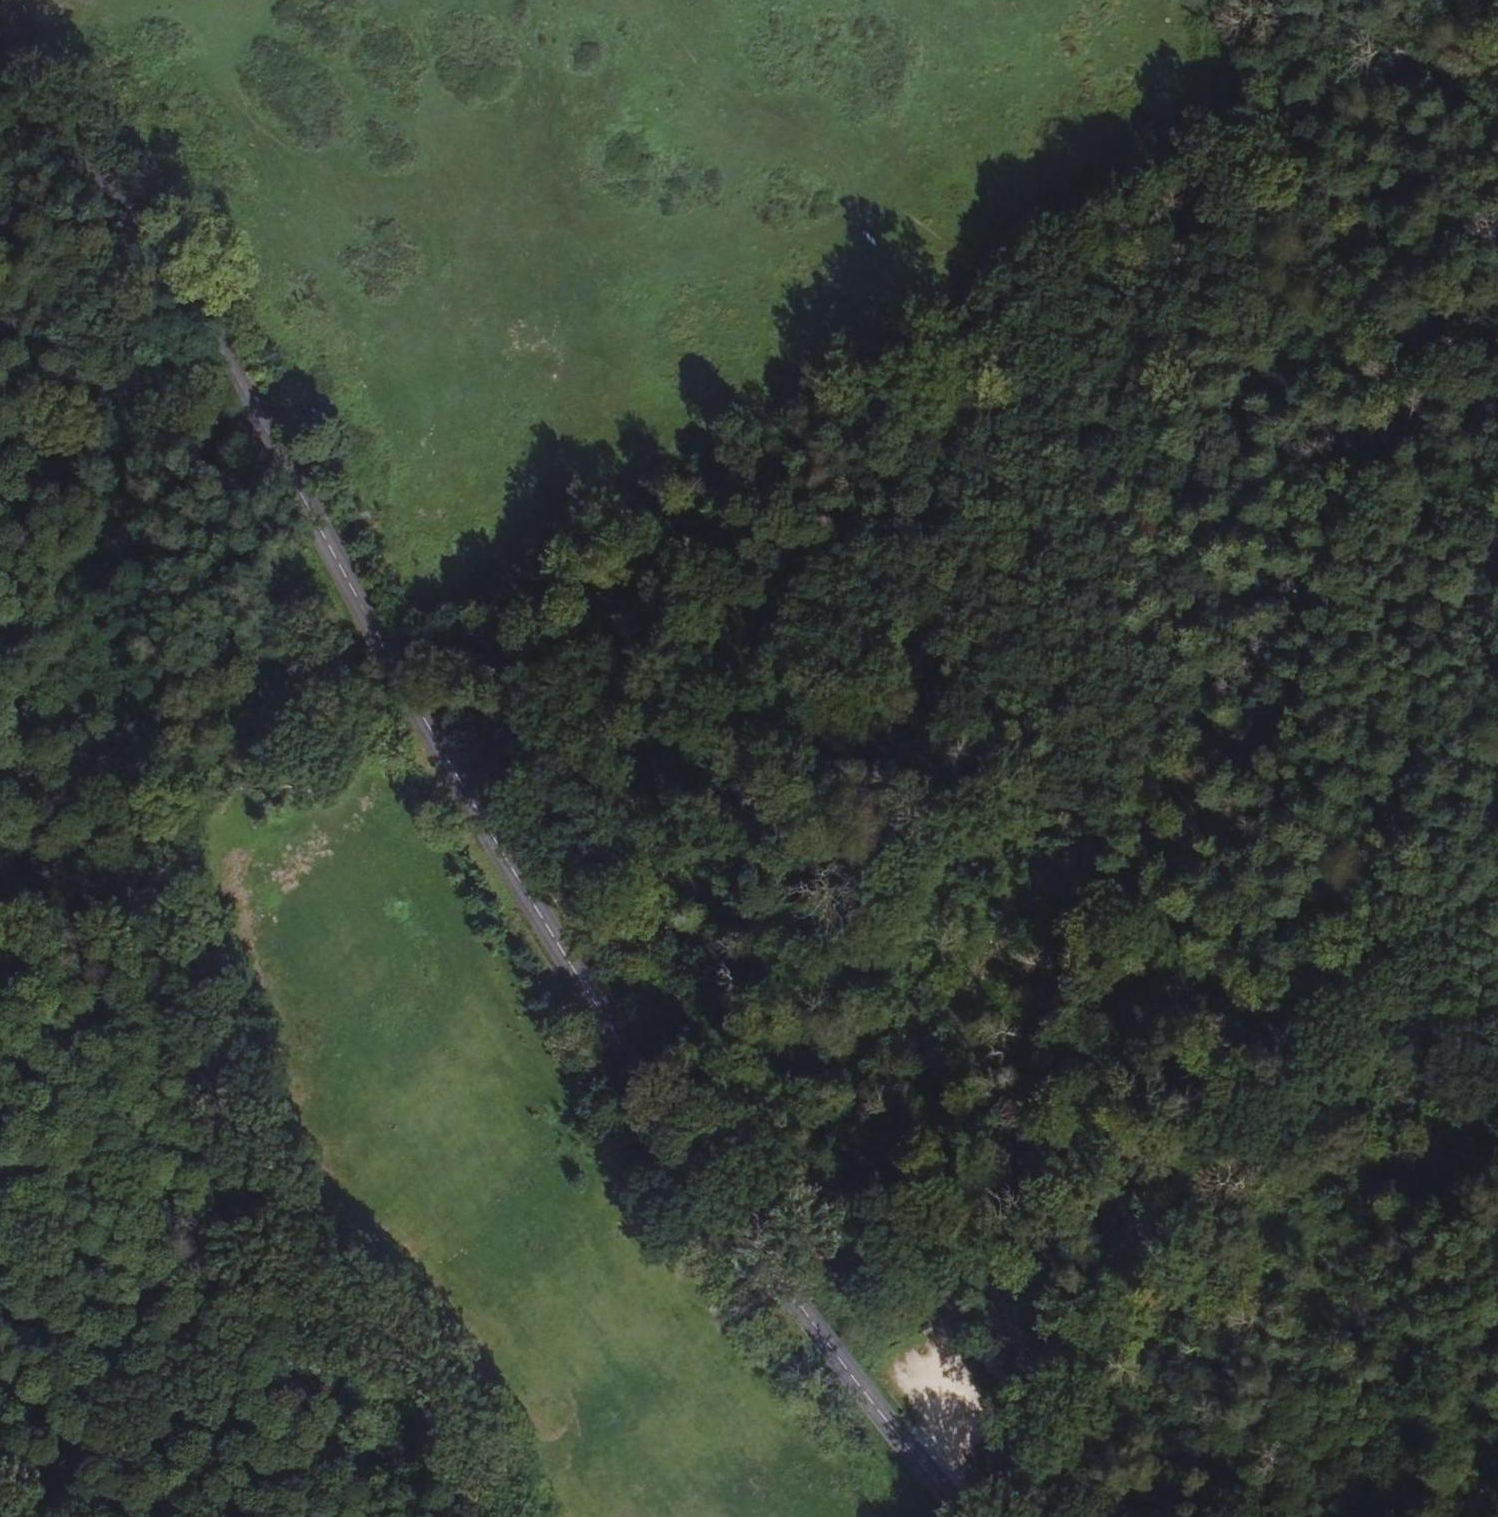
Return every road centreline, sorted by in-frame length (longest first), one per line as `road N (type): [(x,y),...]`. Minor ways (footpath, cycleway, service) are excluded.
road 1 (tertiary): [(960,1516),(742,1244),(523,899),(388,644),(126,227),(0,101)]
road 2 (track): [(1489,873),(1306,1052),(951,1506)]

